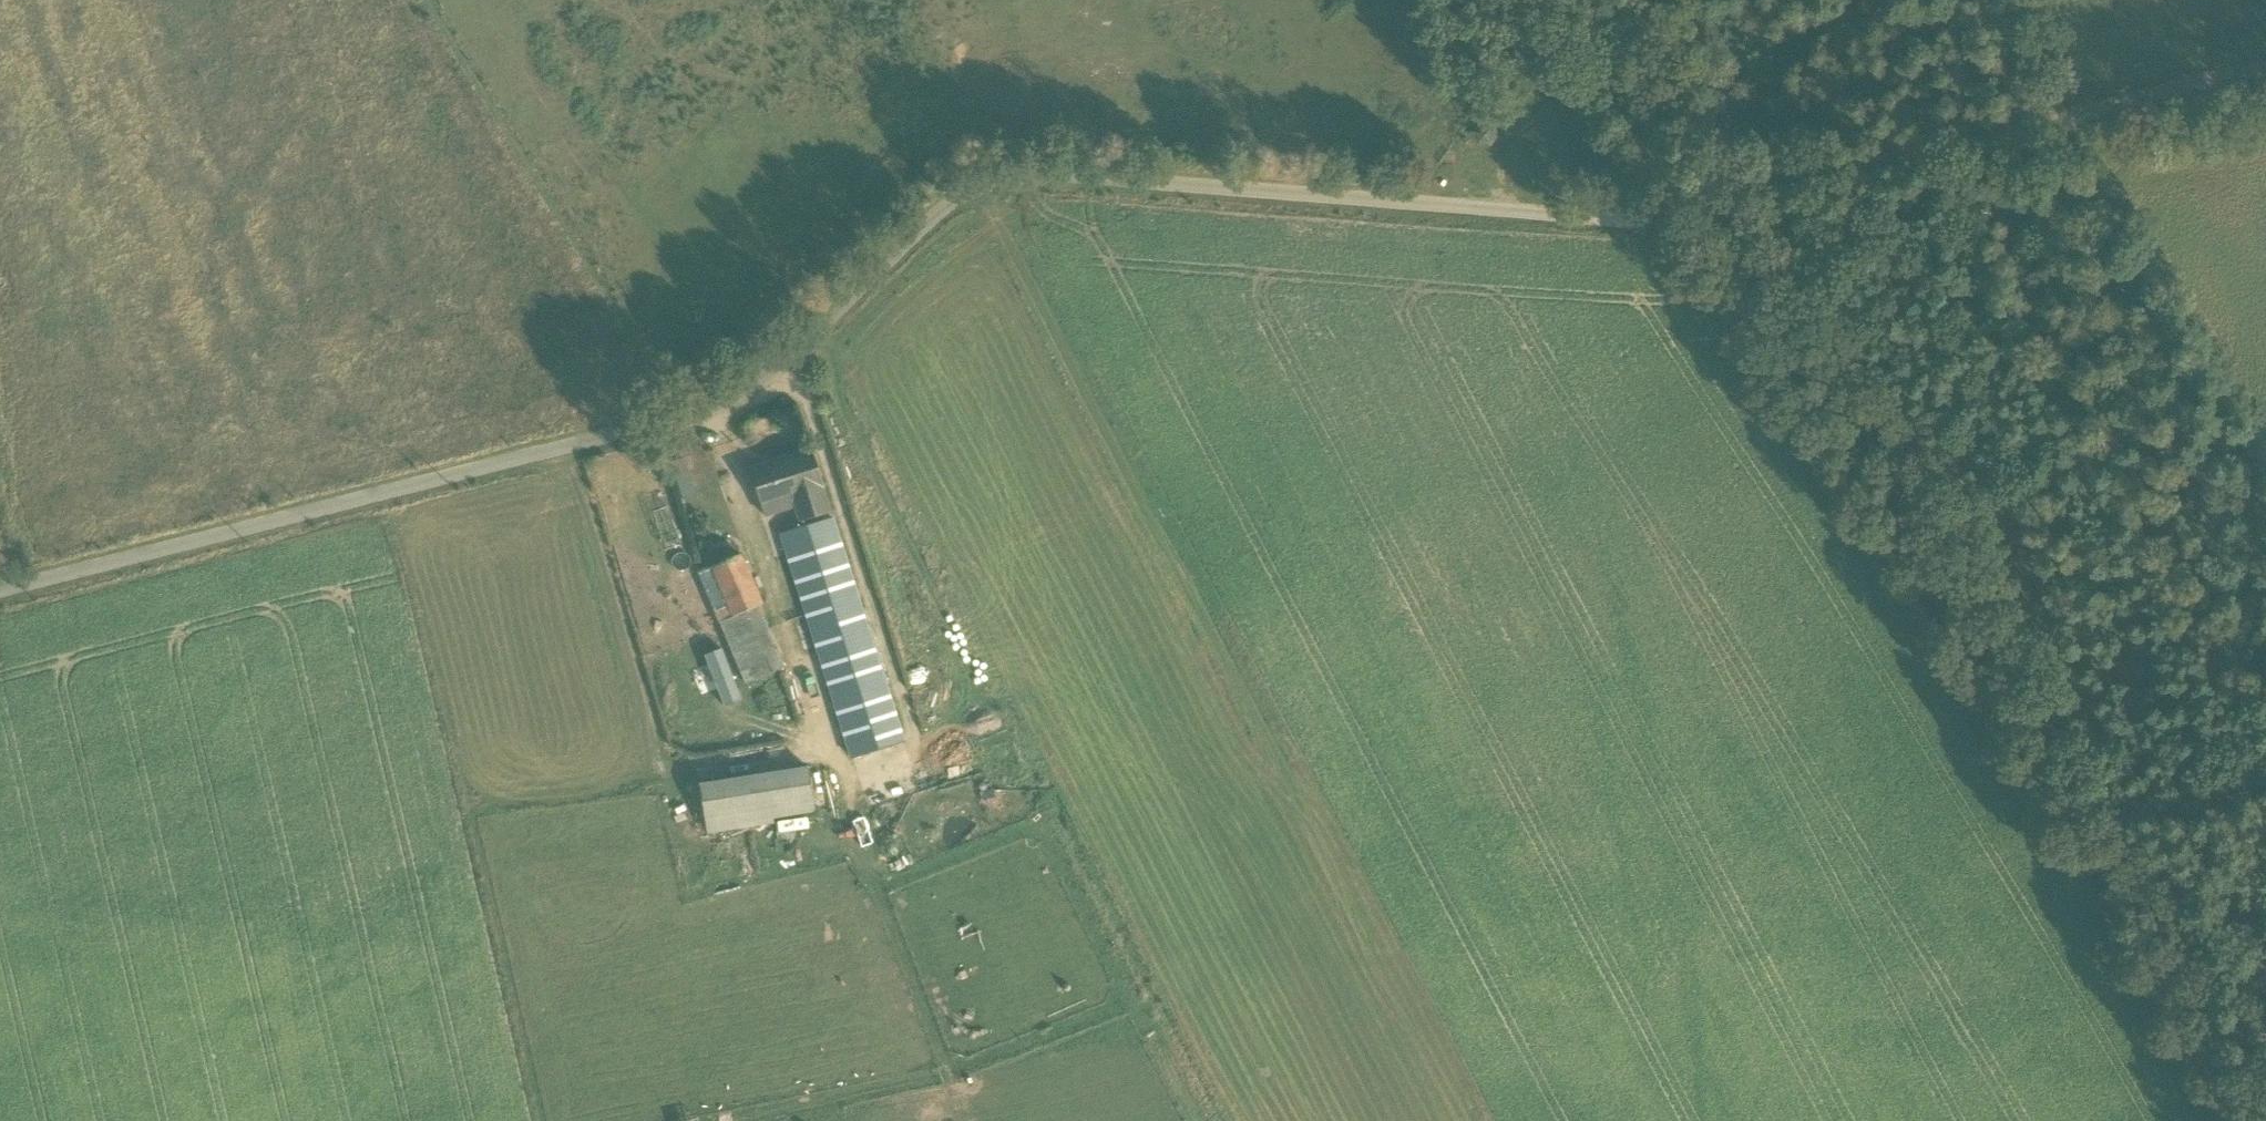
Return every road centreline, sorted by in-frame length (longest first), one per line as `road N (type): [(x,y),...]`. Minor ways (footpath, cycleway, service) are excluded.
road 1 (unclassified): [(0,593),(636,429),(732,396),(793,350),(924,223),(995,182),(1032,174),(1655,218)]
road 2 (track): [(1655,218),(1733,175),(2265,72)]
road 3 (track): [(1629,0),(1733,175)]

